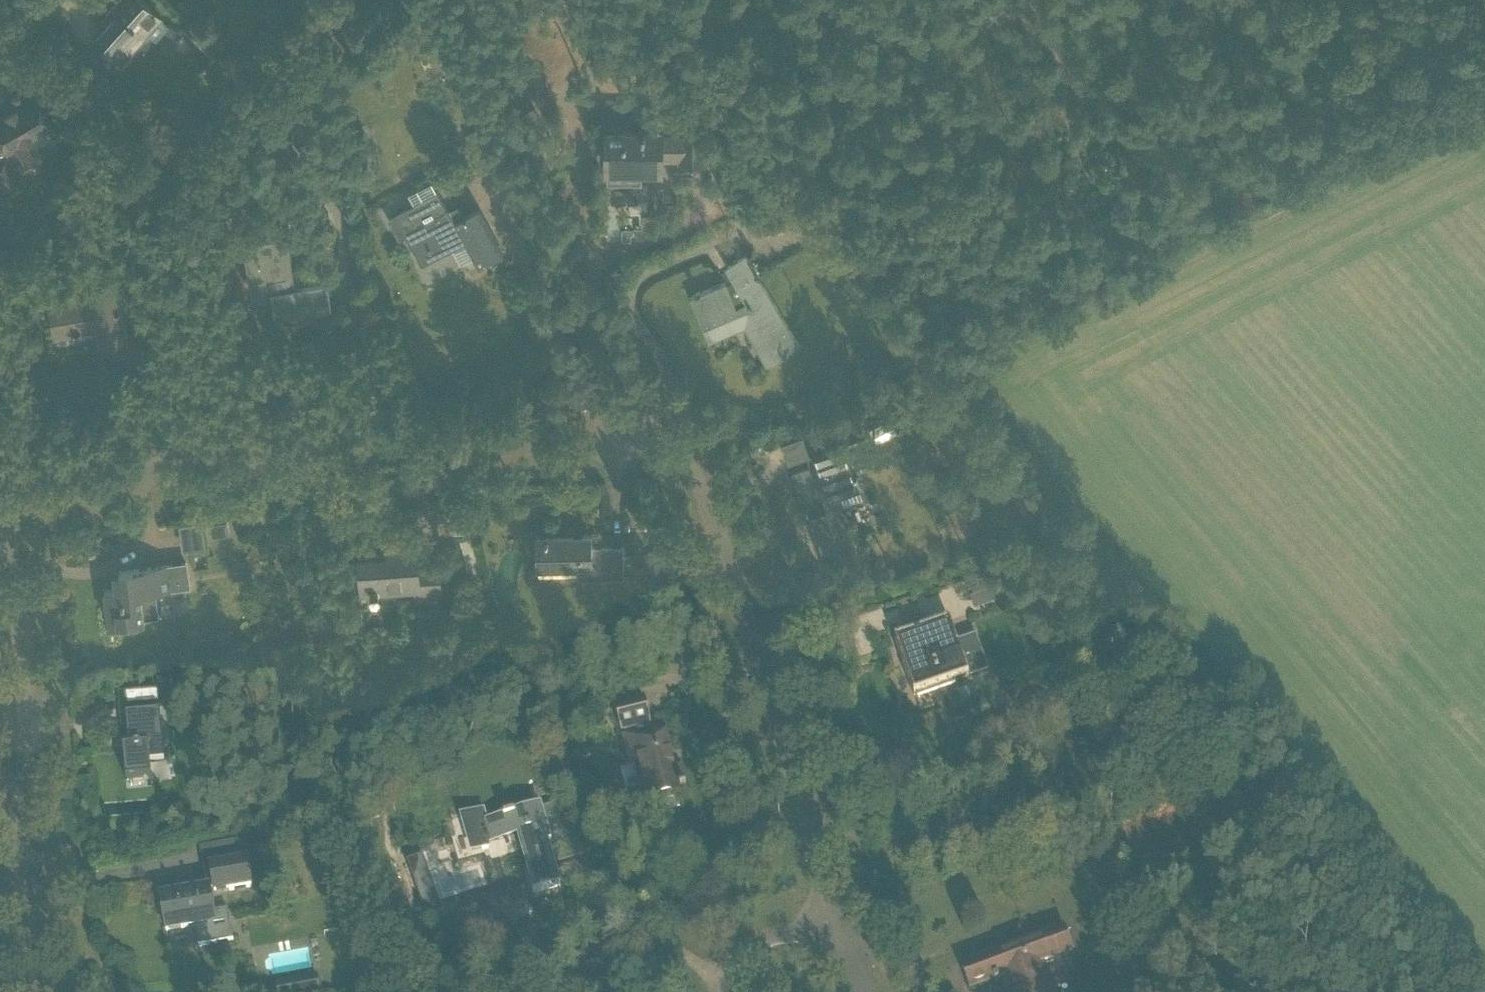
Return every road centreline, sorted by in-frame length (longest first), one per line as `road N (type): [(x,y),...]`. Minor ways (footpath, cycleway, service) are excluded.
road 1 (residential): [(836,914),(700,482),(665,451),(422,447),(231,463),(2,503)]
road 2 (residential): [(24,875),(22,596),(2,503)]
road 3 (residential): [(718,991),(733,956),(836,914)]

